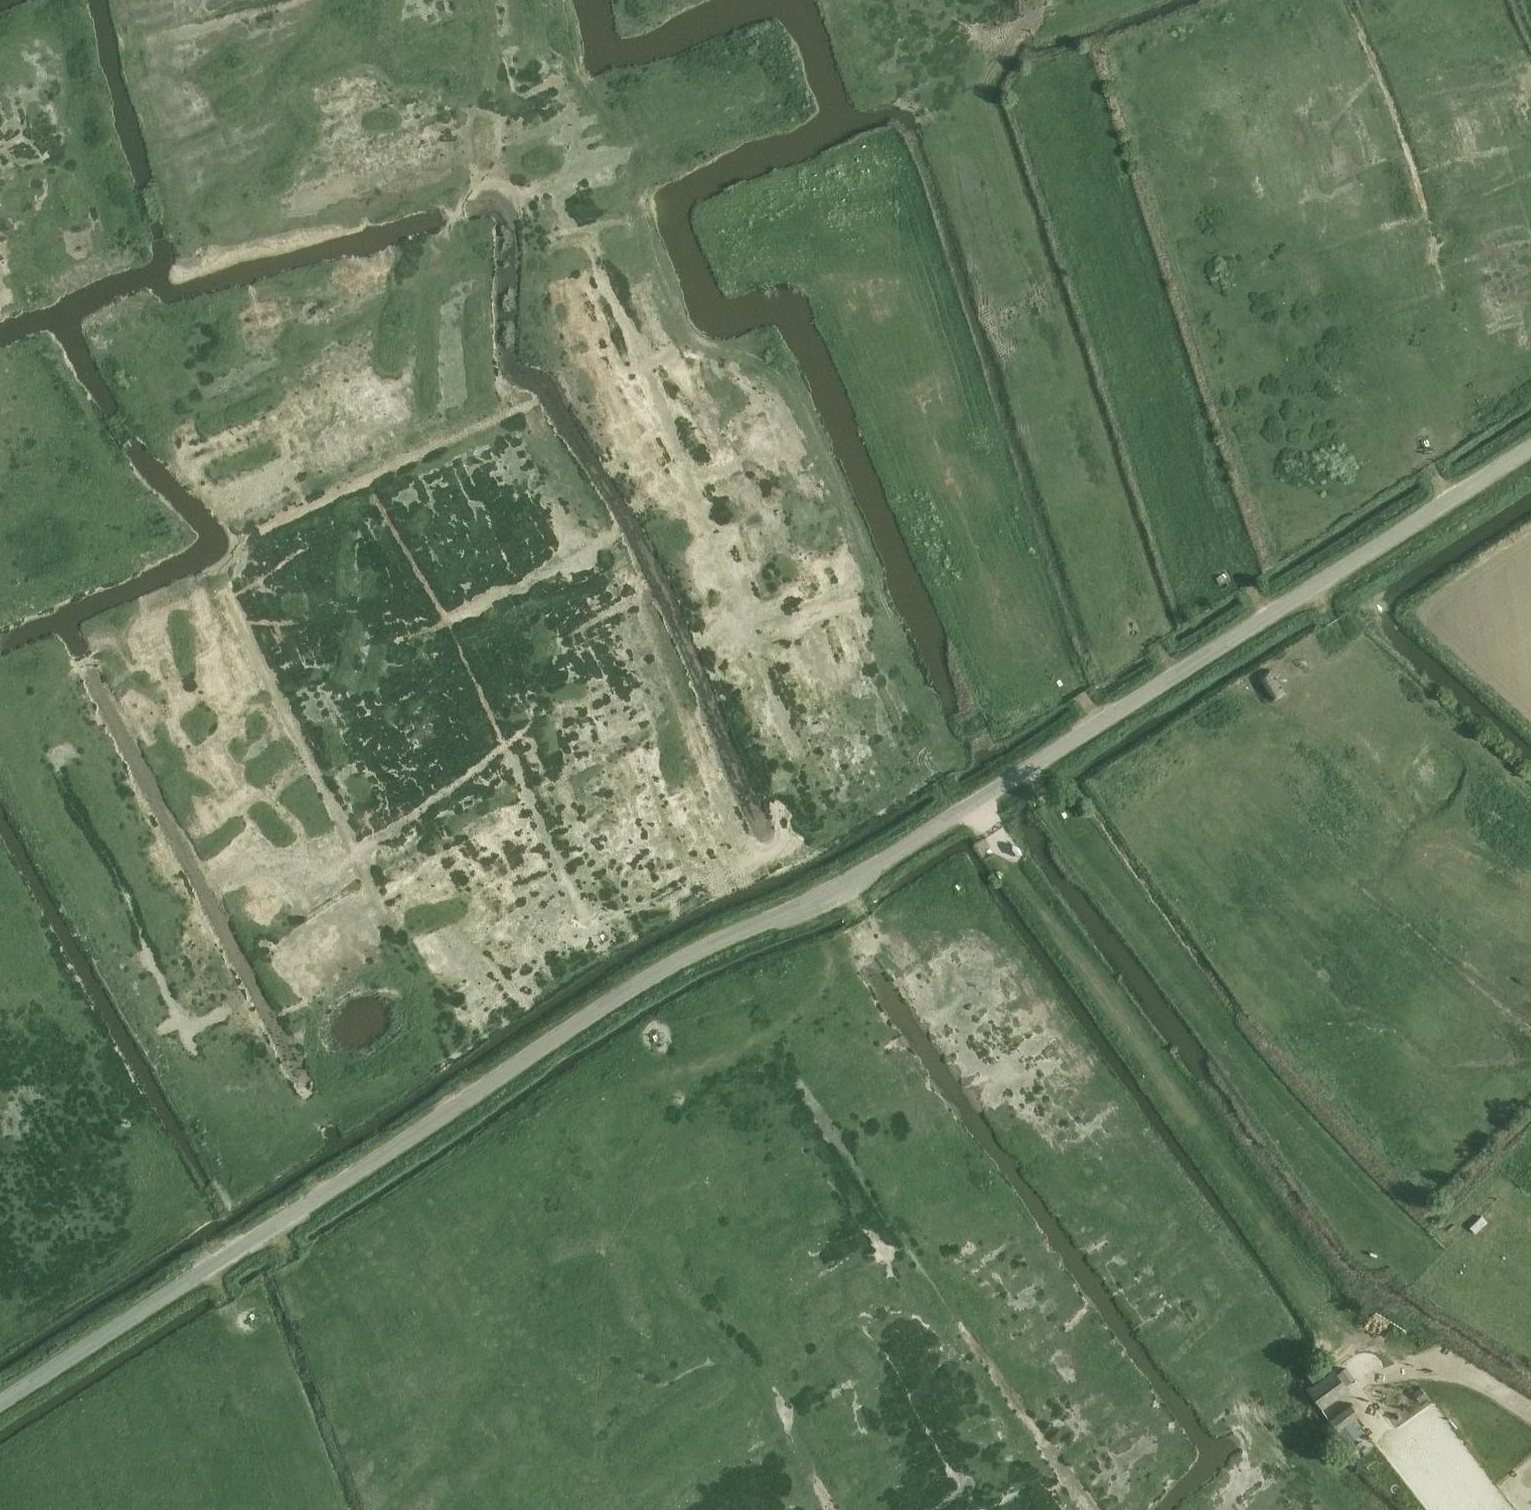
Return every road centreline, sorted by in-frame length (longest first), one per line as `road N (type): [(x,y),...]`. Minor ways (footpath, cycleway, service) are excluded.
road 1 (unclassified): [(0,1405),(709,938),(833,892),(1530,454)]
road 2 (track): [(976,801),(1350,1343),(1459,1372),(1530,1413)]

